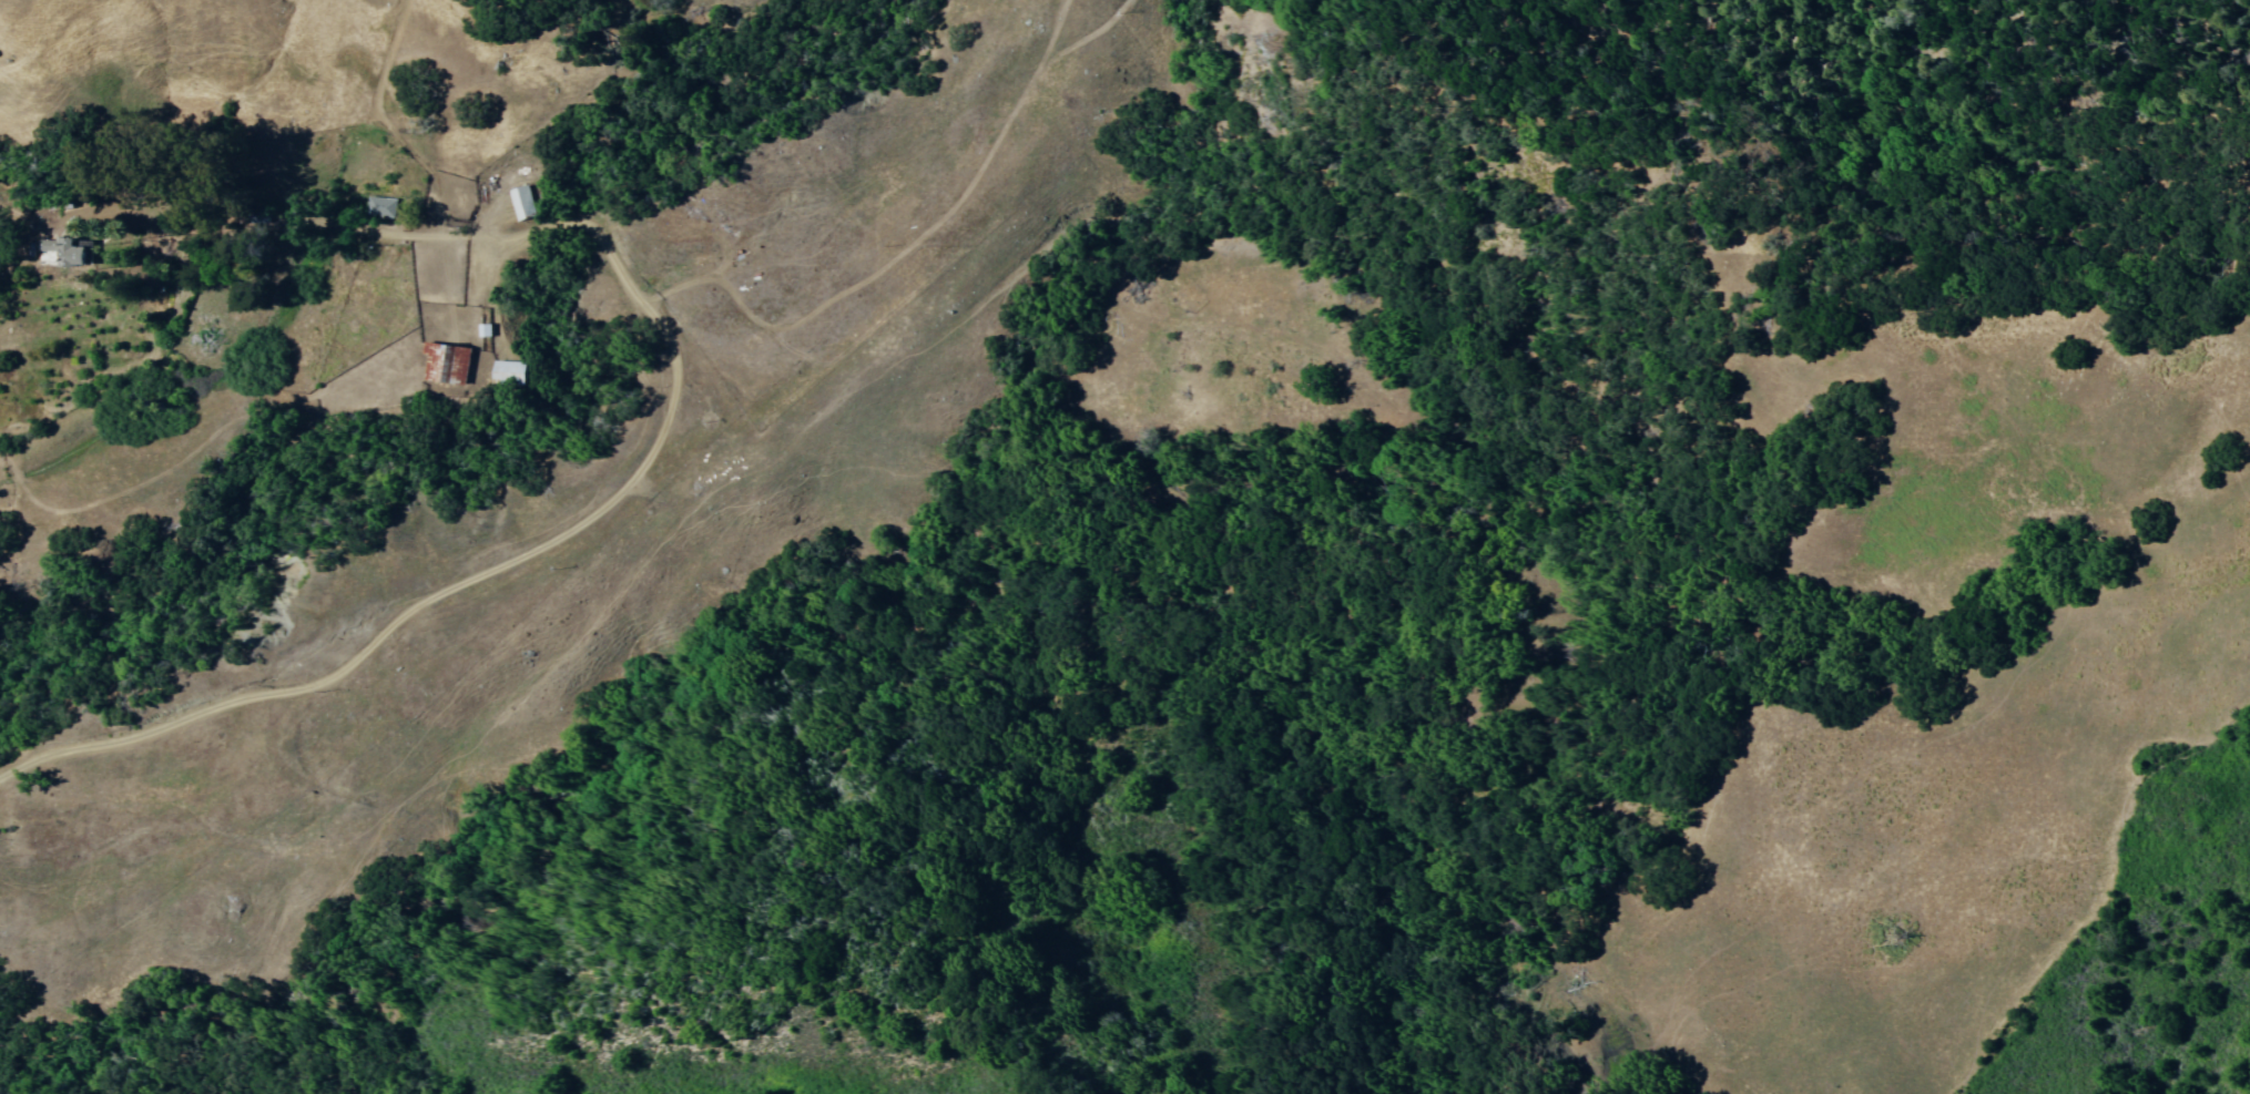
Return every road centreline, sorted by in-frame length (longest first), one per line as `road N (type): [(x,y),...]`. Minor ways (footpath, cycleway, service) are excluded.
road 1 (track): [(0,771),(305,686),(365,656),(413,612),(578,529),(660,443),(675,401),(675,346),(603,237),(577,217),(517,228),(440,224),(430,164),(378,105),(401,0)]

